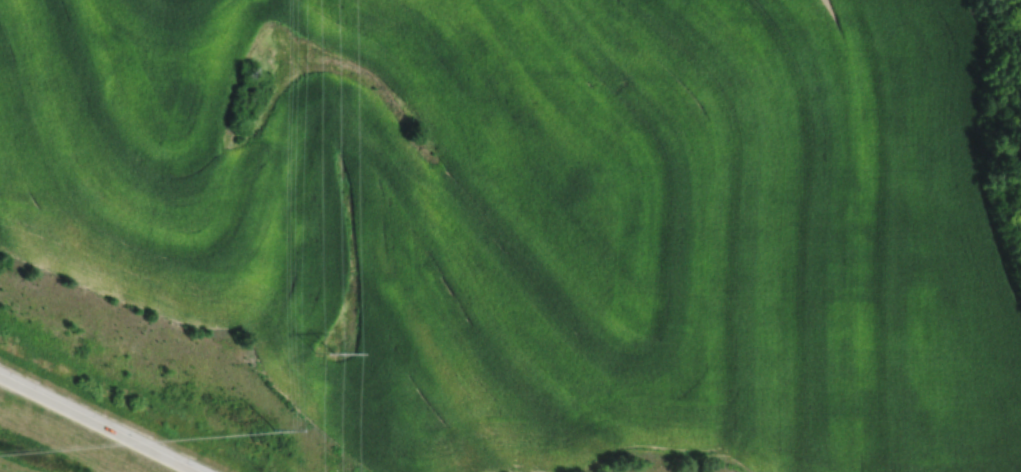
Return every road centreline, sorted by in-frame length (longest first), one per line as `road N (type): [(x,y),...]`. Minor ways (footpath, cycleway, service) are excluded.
road 1 (trunk): [(195,471),(0,377)]

